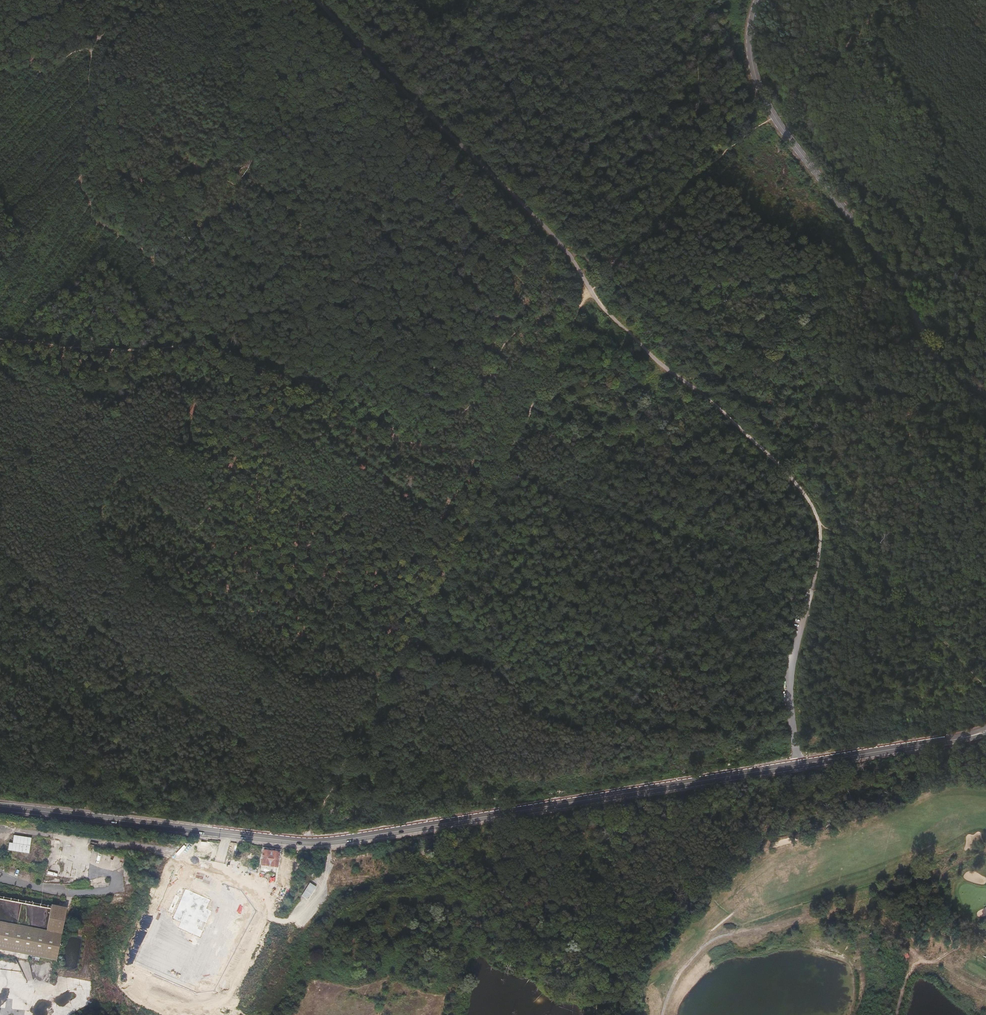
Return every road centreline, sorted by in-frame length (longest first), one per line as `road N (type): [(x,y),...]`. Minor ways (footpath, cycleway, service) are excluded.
road 1 (secondary): [(0,806),(325,842),(914,746)]
road 2 (secondary): [(985,396),(942,360),(882,258),(759,96),(750,48),(757,0)]

